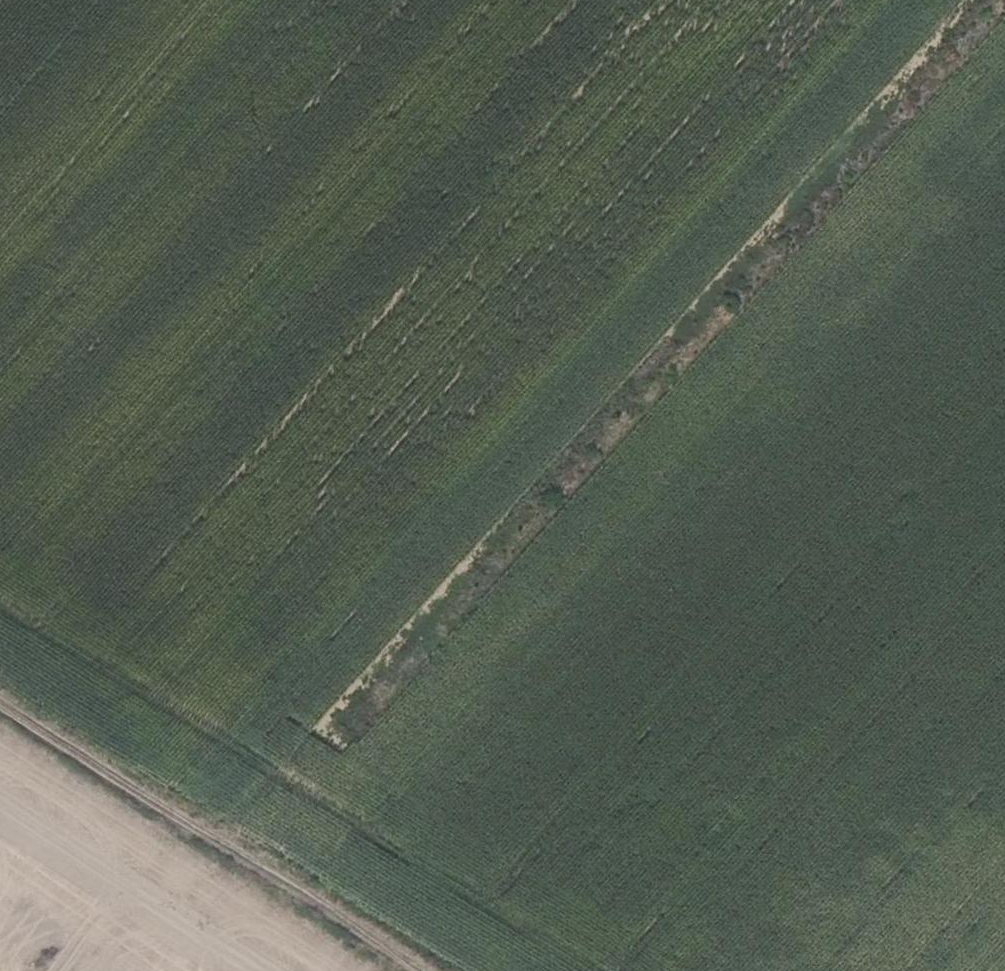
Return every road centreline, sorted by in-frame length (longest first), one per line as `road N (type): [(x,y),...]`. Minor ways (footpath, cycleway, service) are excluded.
road 1 (track): [(0,714),(396,970)]

